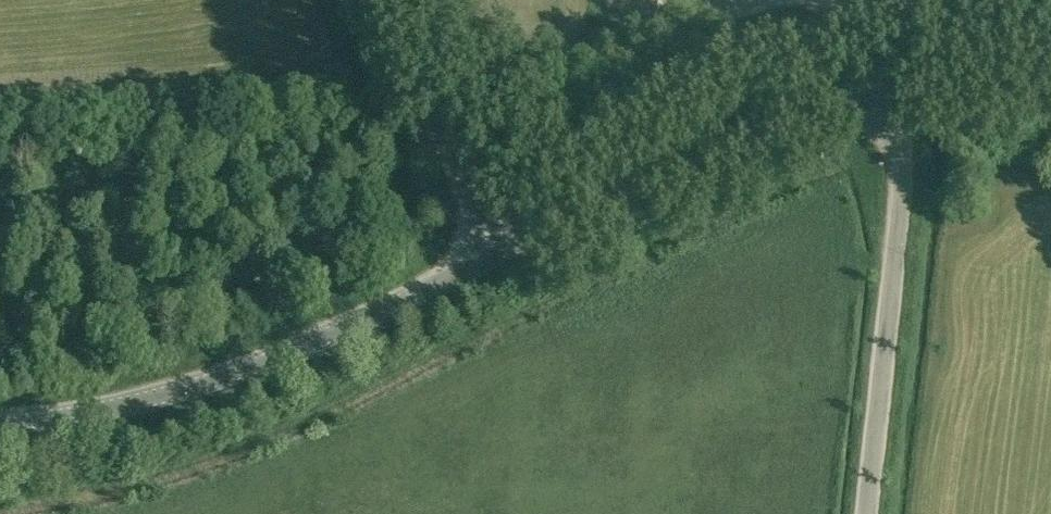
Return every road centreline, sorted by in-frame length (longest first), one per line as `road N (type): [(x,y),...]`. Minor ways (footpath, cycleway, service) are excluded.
road 1 (tertiary): [(0,421),(121,404),(249,367),(495,254)]
road 2 (unclassified): [(867,513),(904,189),(885,94)]
road 3 (tertiary): [(885,94),(495,254)]
road 4 (unclassified): [(495,254),(388,0)]
road 5 (tertiary): [(1050,62),(885,94)]

